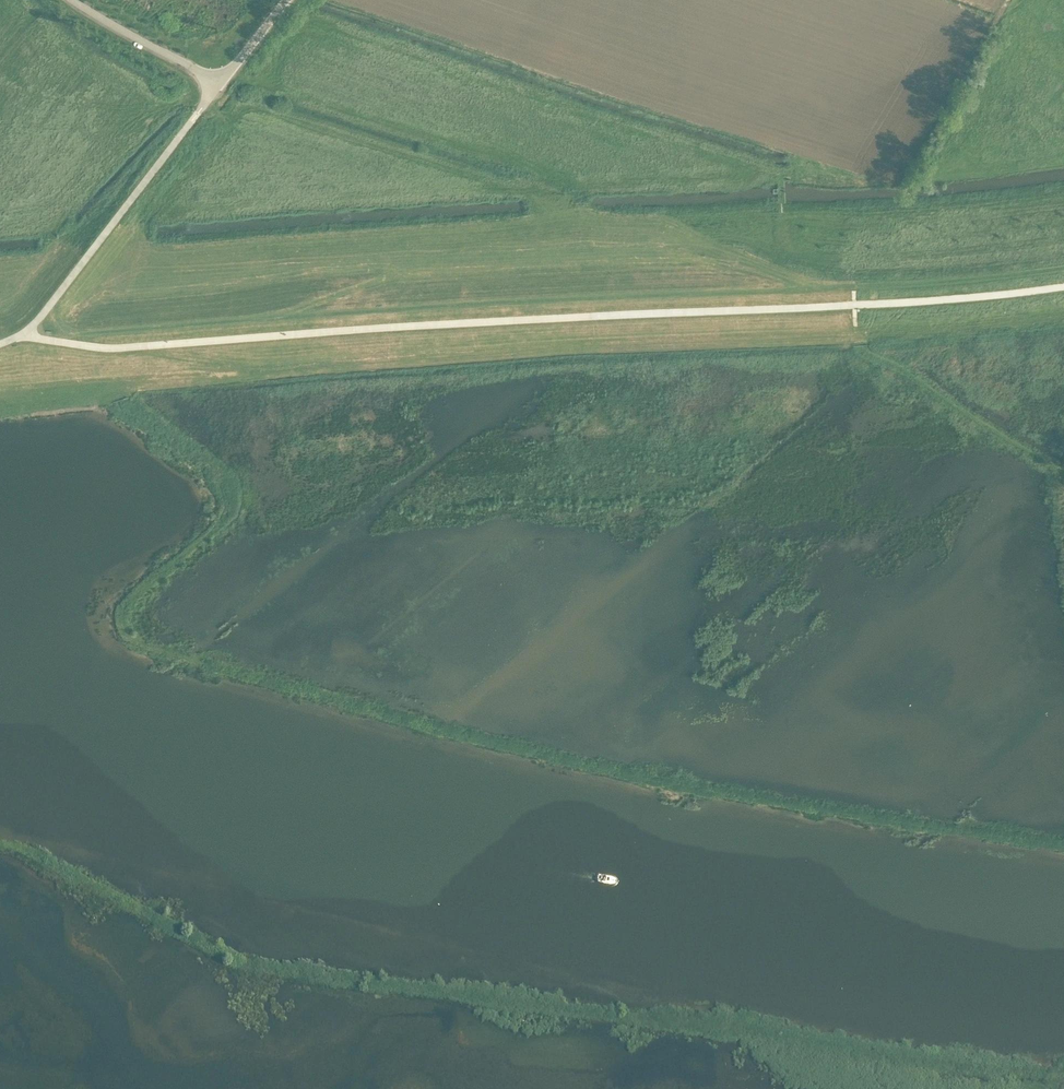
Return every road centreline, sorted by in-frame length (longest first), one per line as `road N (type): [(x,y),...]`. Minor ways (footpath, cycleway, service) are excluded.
road 1 (unclassified): [(219,83),(73,0)]

